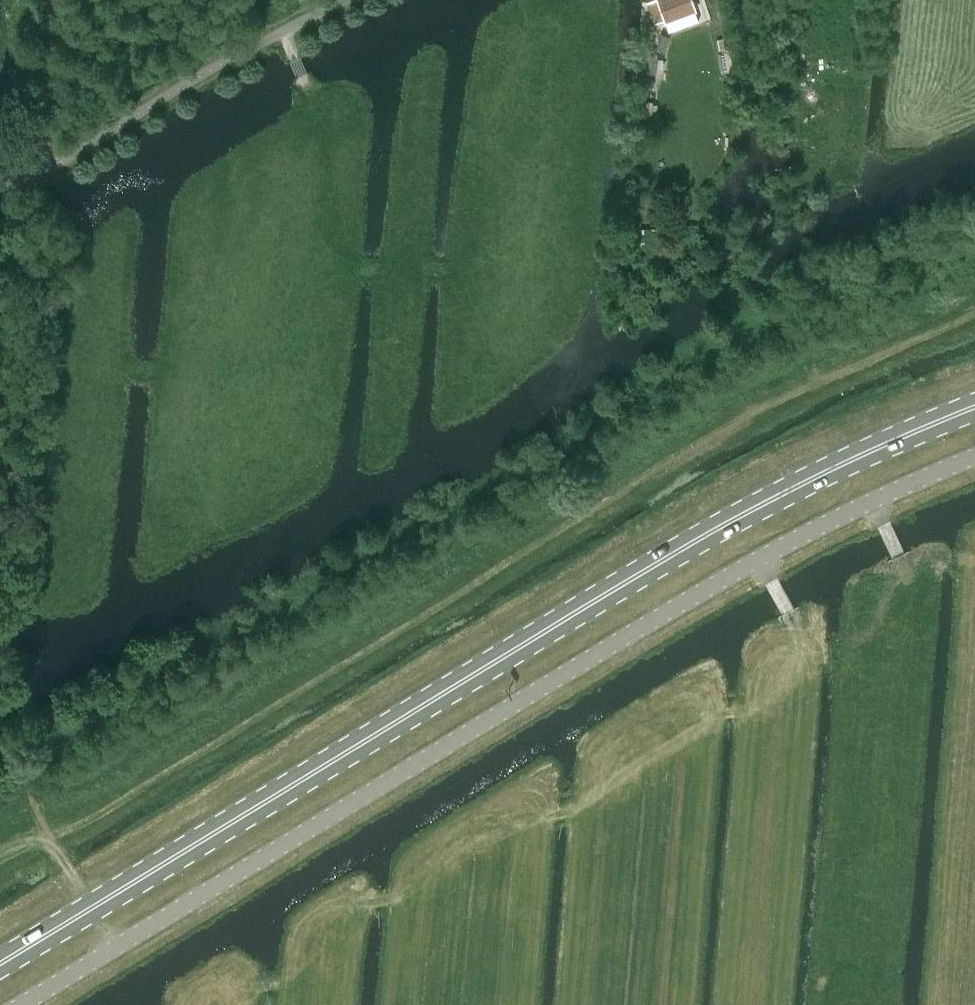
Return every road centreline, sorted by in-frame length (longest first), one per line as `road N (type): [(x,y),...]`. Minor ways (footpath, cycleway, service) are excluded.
road 1 (primary): [(0,963),(729,522),(974,407)]
road 2 (unclassified): [(8,1004),(761,553),(974,455)]
road 3 (track): [(87,373),(149,367),(213,345),(307,287),(309,89)]
road 4 (track): [(538,250),(307,287)]
road 5 (track): [(113,942),(31,814)]

